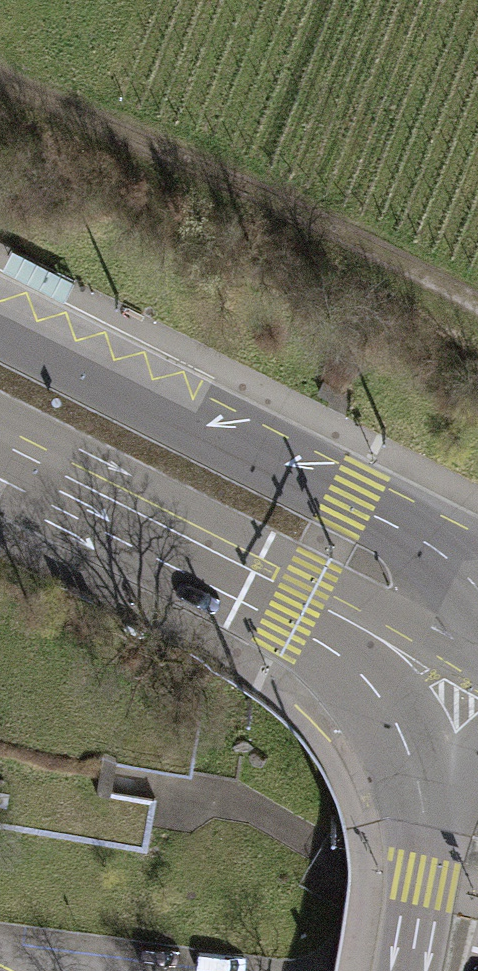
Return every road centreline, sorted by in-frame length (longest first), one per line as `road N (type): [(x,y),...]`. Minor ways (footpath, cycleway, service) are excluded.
road 1 (secondary): [(477,618),(372,515),(0,328)]
road 2 (secondary): [(0,446),(301,595),(477,652)]
road 3 (secondary): [(477,726),(447,789),(404,970)]
road 4 (residential): [(0,950),(166,970)]

